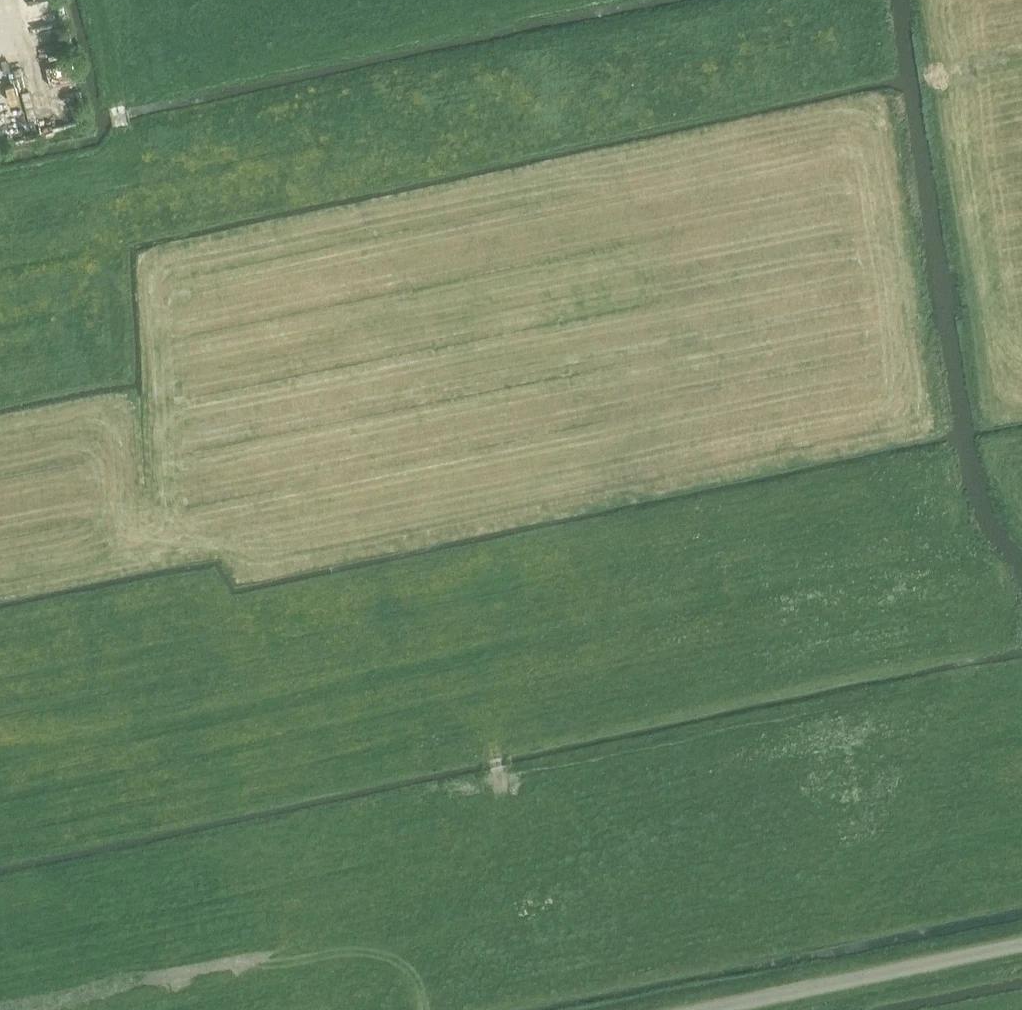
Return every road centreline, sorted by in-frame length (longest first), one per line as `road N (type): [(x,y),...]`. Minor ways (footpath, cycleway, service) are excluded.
road 1 (unclassified): [(700,1009),(1021,944)]
road 2 (track): [(432,788),(441,830),(432,1009)]

